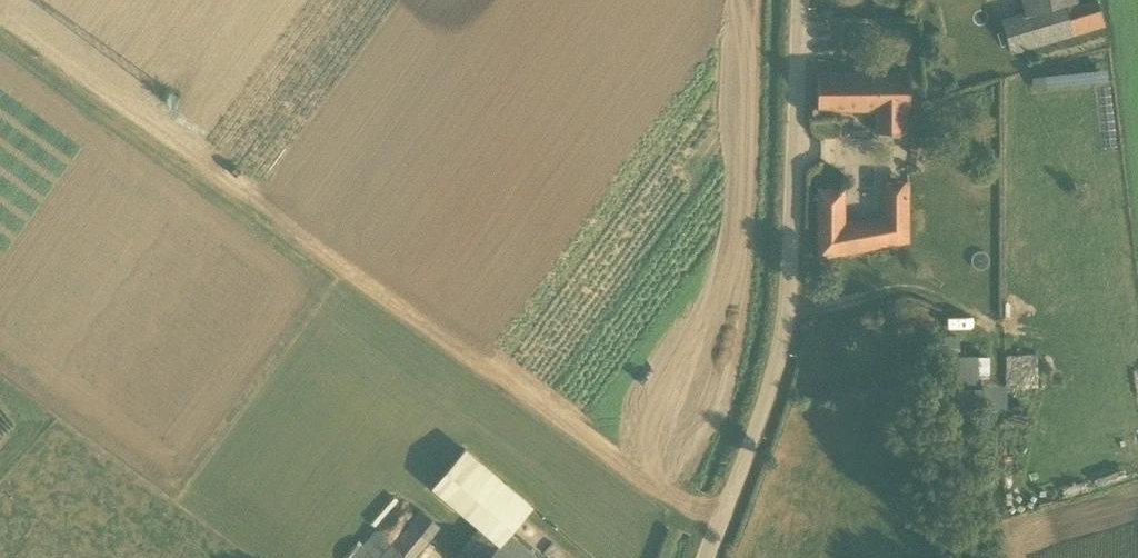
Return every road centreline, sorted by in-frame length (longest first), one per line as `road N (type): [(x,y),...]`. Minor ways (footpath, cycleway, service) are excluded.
road 1 (unclassified): [(707,557),(771,389),(787,318),(798,0)]

